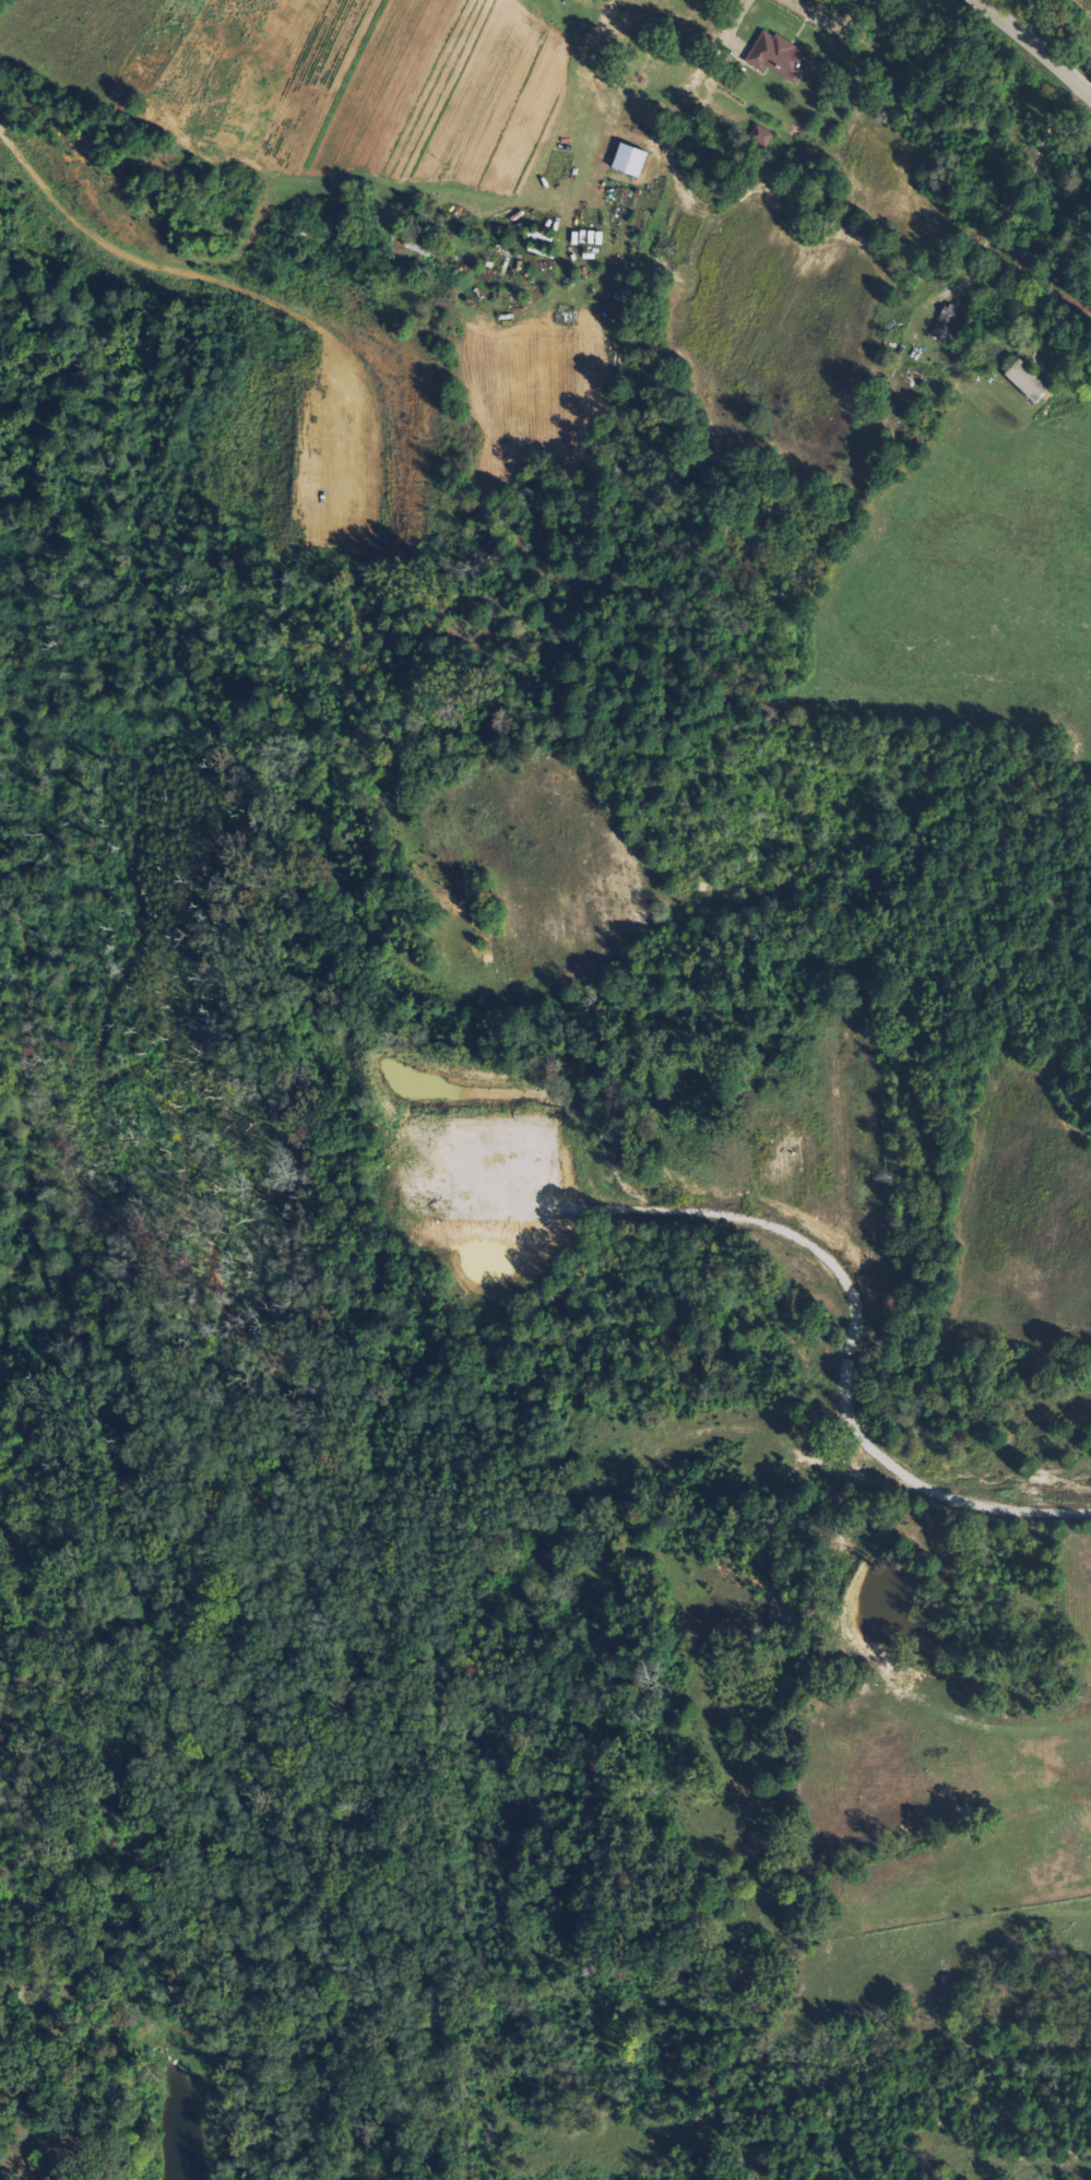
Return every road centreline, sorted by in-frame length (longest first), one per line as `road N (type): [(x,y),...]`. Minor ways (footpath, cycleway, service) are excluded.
road 1 (residential): [(1090,91),(983,0)]

